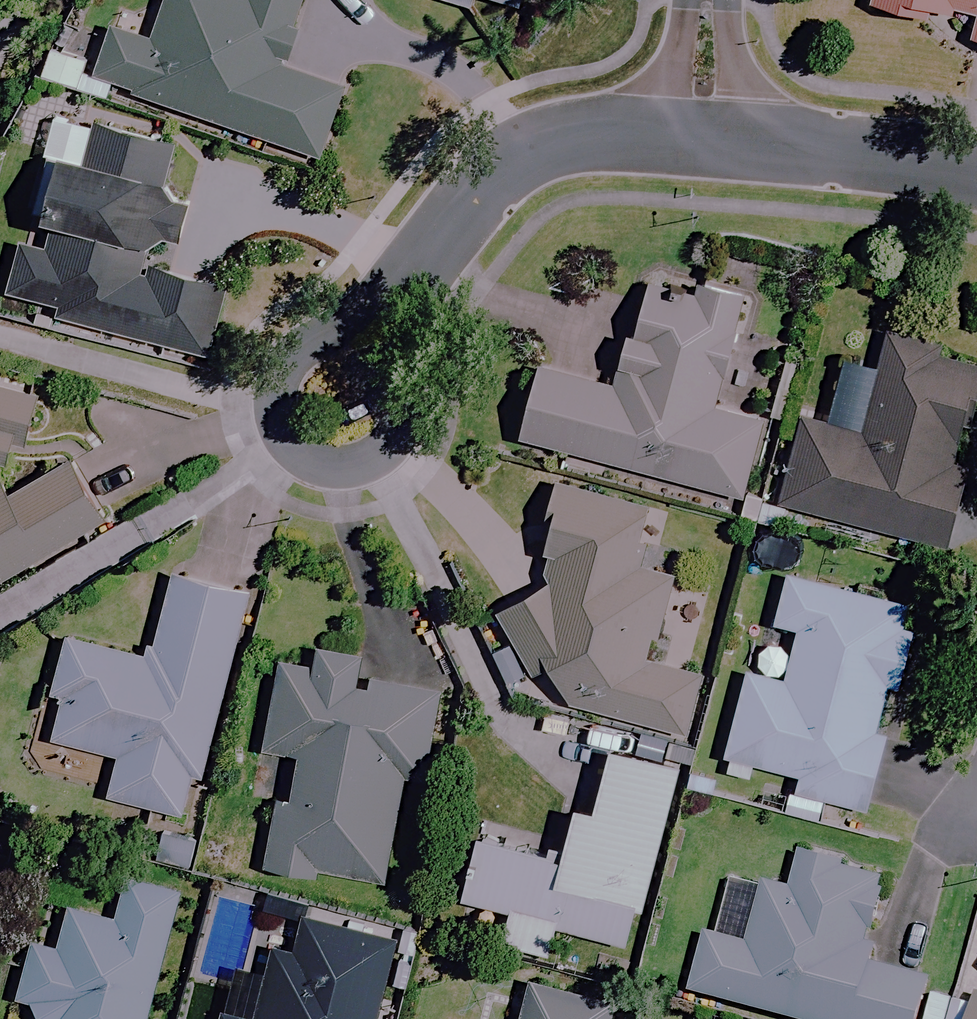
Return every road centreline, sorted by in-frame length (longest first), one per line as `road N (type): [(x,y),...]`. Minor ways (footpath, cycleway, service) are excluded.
road 1 (residential): [(443,225),(350,315),(309,341),(269,388),(273,429),(308,457),(362,458),(405,425)]
road 2 (residential): [(443,225),(480,172),(533,145),(613,133),(705,137)]
road 3 (residential): [(705,137),(976,172)]
road 4 (residential): [(405,425),(443,225)]
road 5 (residential): [(704,0),(705,137)]

